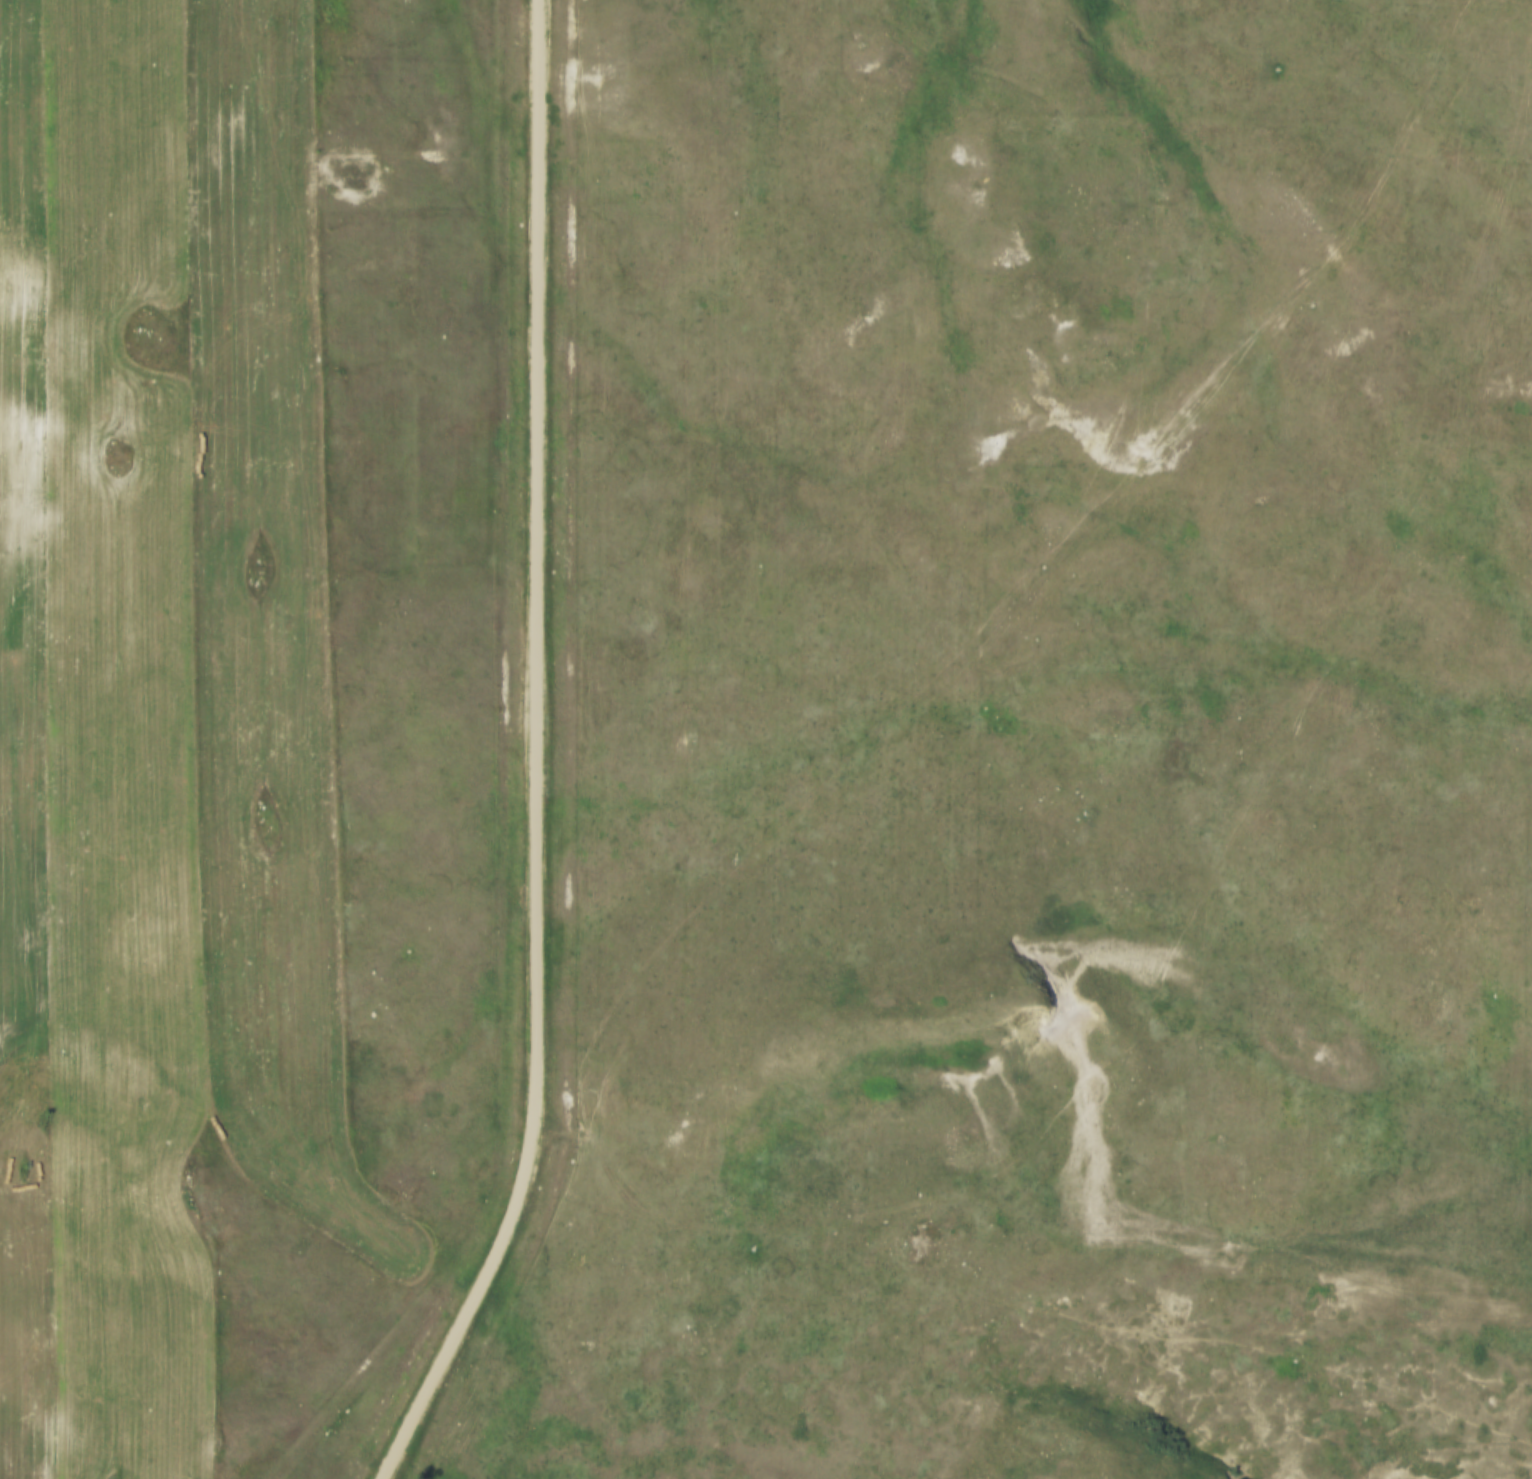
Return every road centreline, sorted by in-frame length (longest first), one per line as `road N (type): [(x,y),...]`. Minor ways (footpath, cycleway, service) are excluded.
road 1 (residential): [(537,0),(533,1151),(505,1242),(382,1478)]

